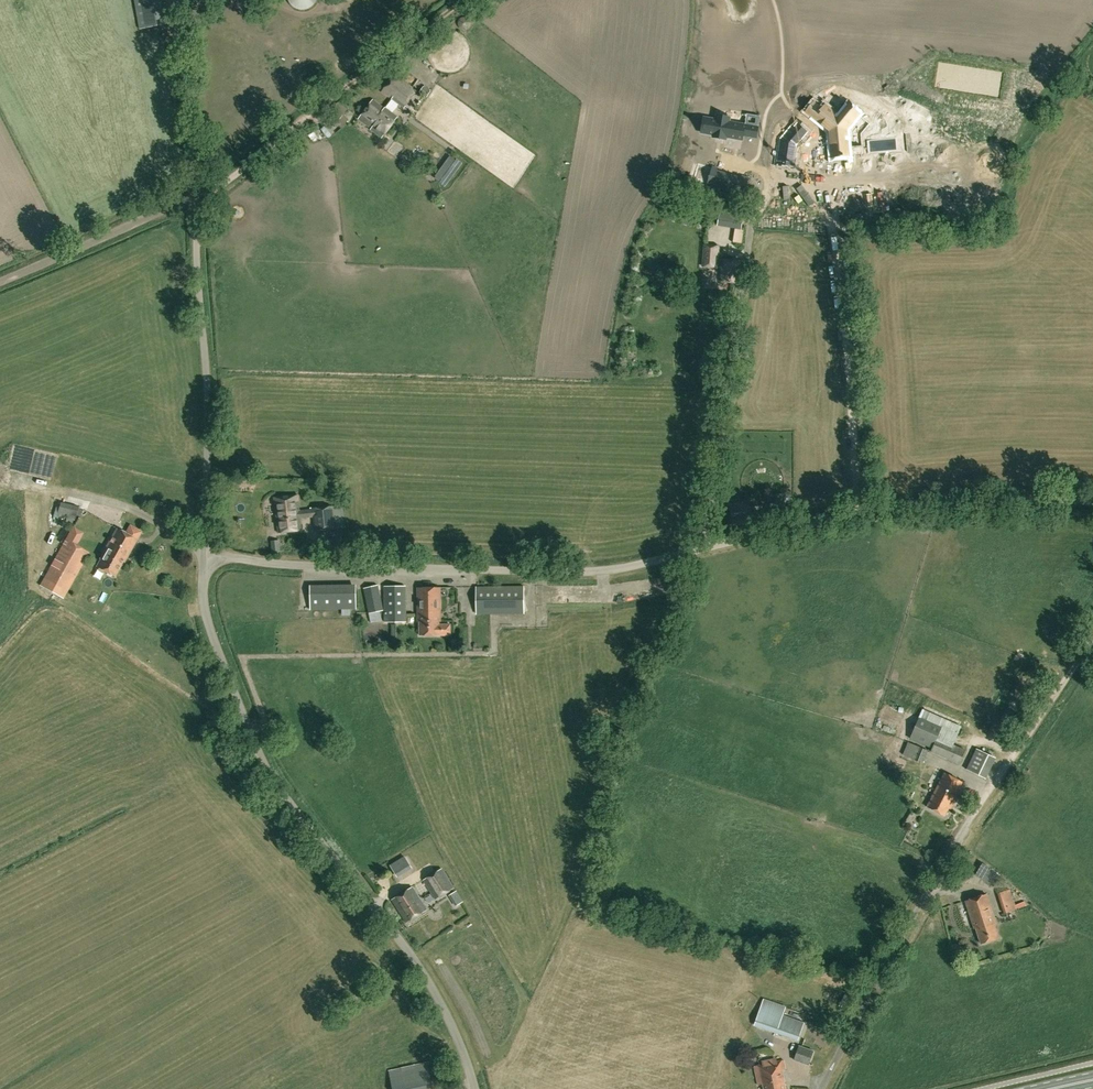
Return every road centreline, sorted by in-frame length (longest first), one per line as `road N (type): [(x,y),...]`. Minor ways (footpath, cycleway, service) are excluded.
road 1 (unclassified): [(475,1088),(416,962),(260,755),(208,619),(204,551)]
road 2 (unclassified): [(204,551),(209,410),(179,0)]
road 3 (track): [(460,0),(197,199),(0,285)]
road 4 (unclassified): [(204,551),(303,566),(586,572),(705,548)]
road 5 (unclassified): [(705,548),(911,504),(1092,500)]
road 6 (unclassified): [(705,548),(749,236)]

